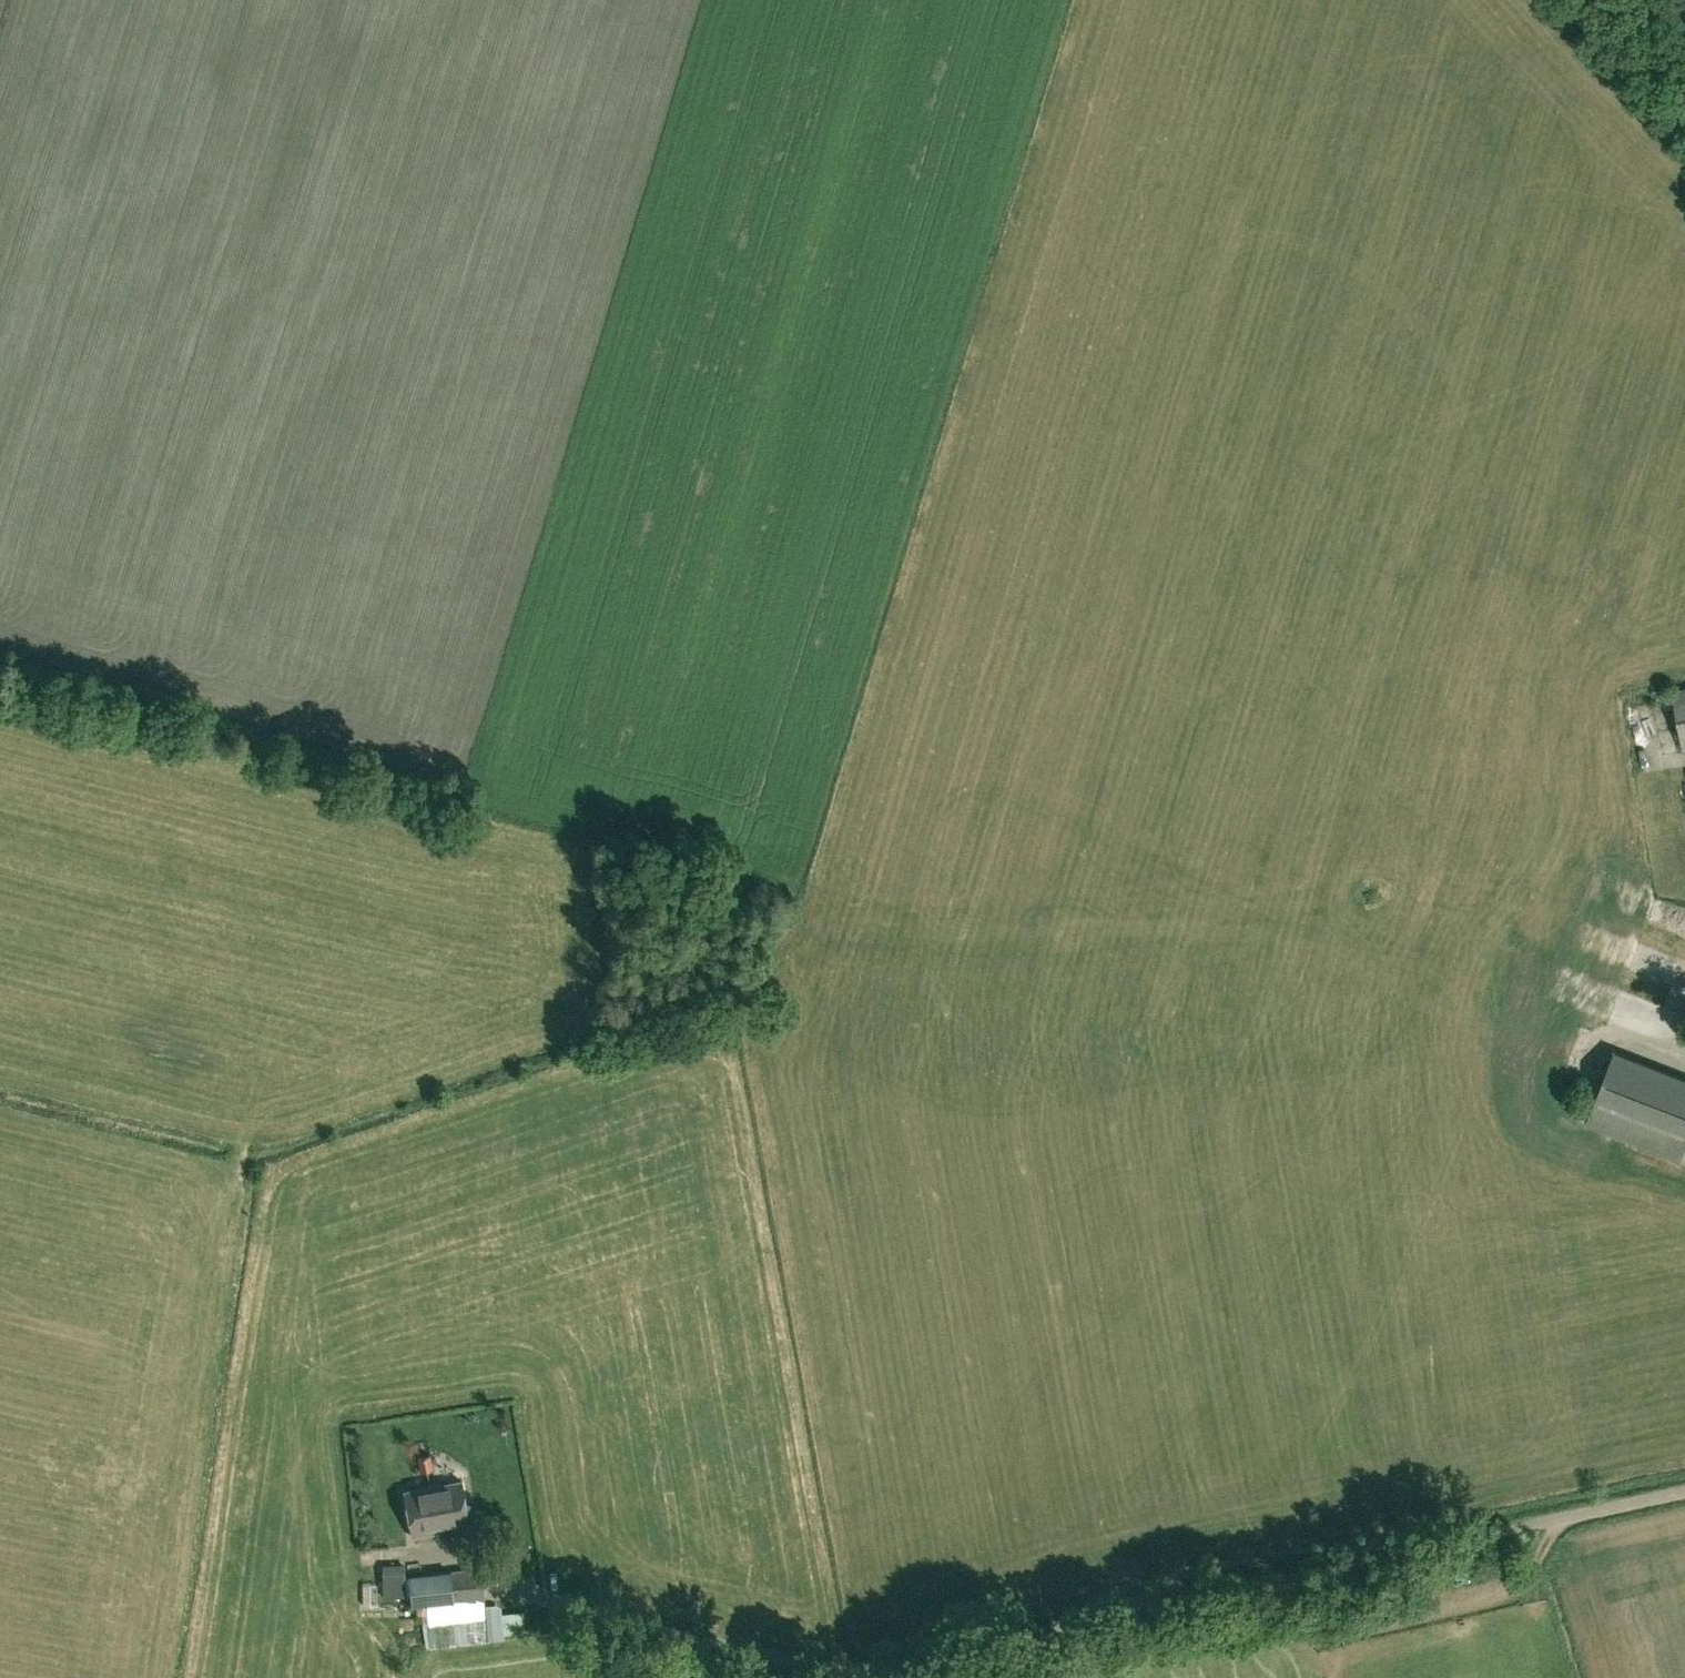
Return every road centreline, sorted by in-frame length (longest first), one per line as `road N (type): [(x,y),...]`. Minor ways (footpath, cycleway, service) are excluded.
road 1 (unclassified): [(900,1677),(1163,1603),(1456,1546),(1684,1489)]
road 2 (unclassified): [(564,1602),(875,1677)]
road 3 (track): [(1564,0),(1684,123)]

